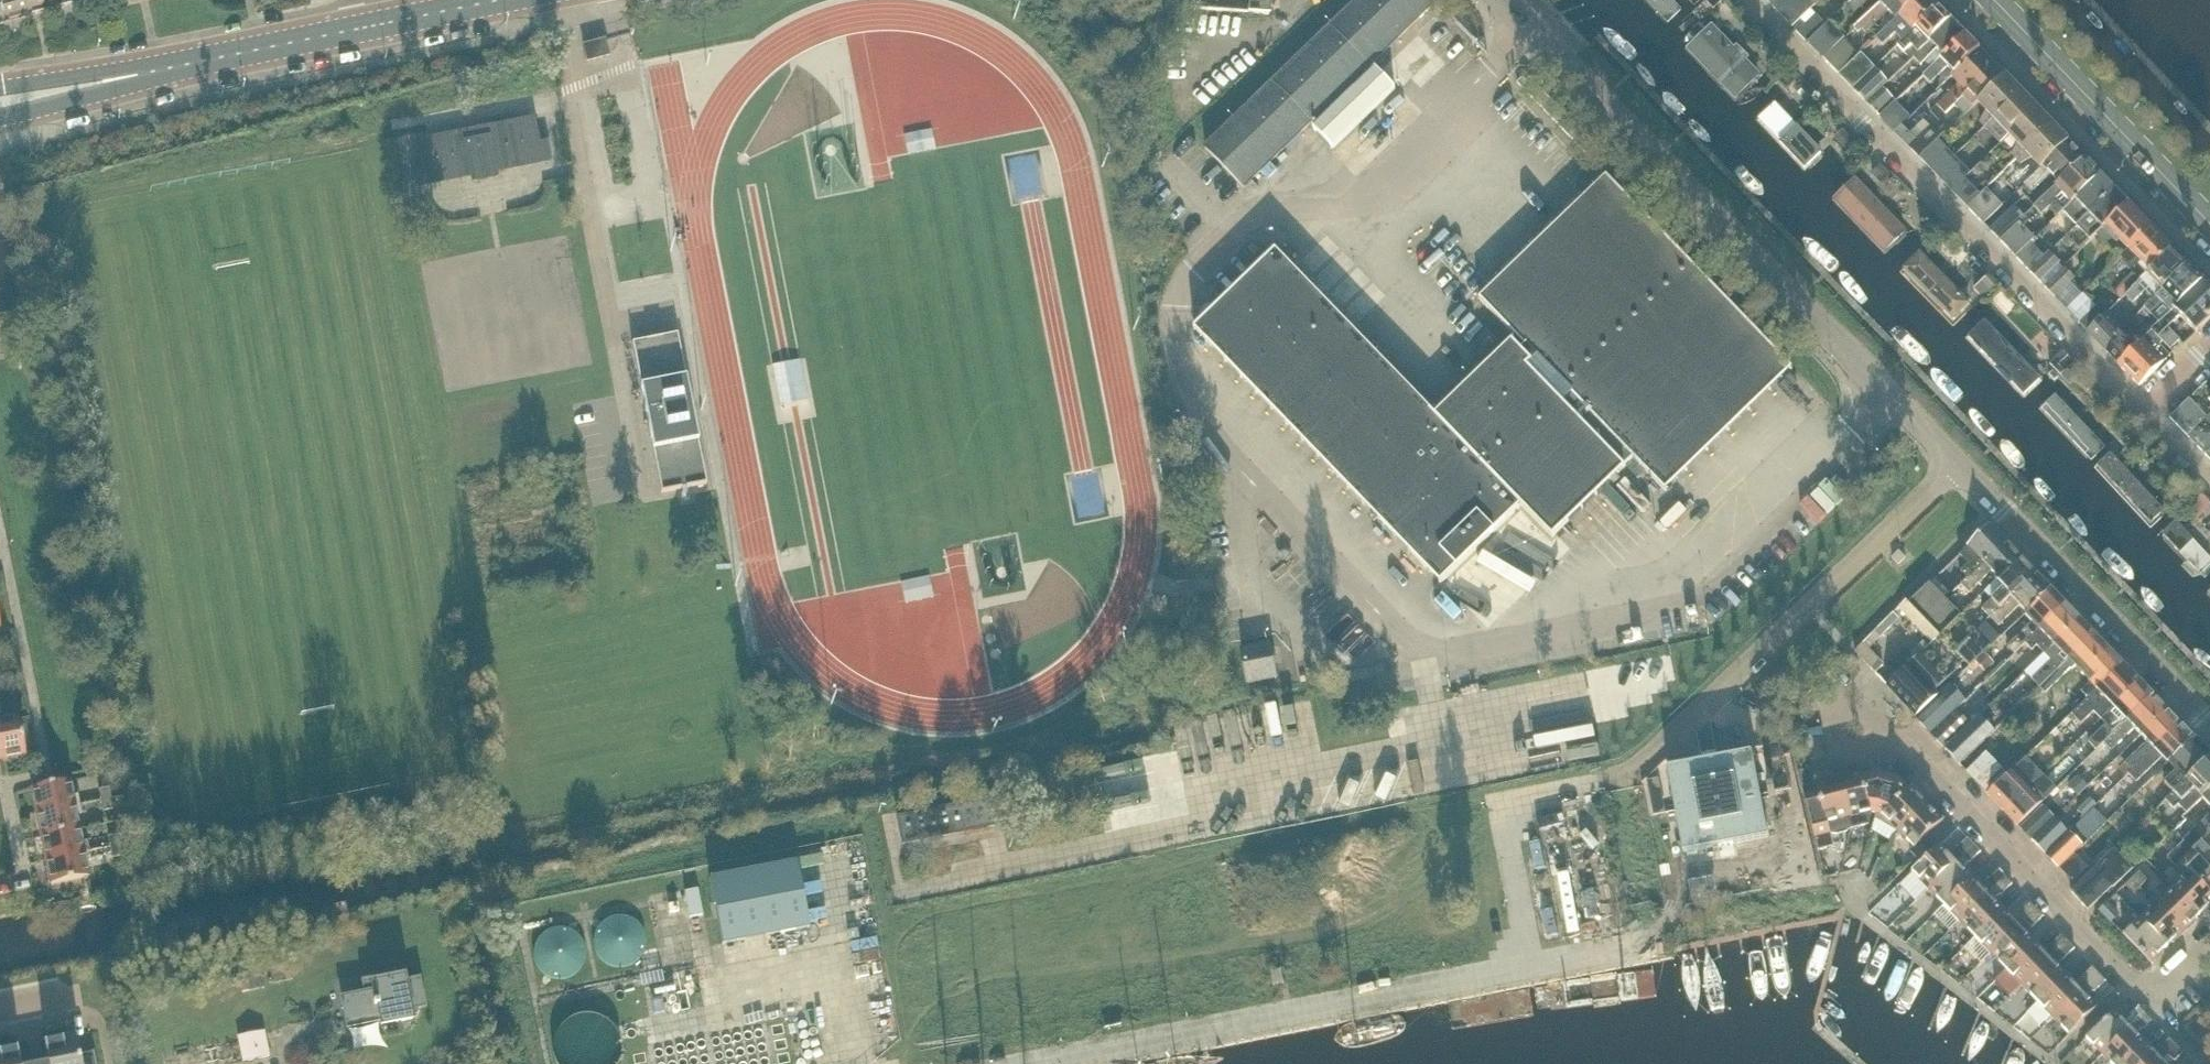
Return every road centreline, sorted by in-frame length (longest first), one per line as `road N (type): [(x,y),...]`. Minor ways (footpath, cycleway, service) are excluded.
road 1 (unclassified): [(2003,509),(1503,0)]
road 2 (residential): [(2145,412),(1744,0)]
road 3 (residential): [(2209,938),(2163,985),(2128,981),(1903,748)]
road 4 (tertiary): [(0,99),(369,25)]
road 5 (primary): [(2209,223),(1995,0)]
road 6 (residential): [(2209,727),(2003,509)]
road 7 (tertiary): [(369,25),(498,0)]
road 8 (residential): [(1903,748),(1842,745),(1837,712),(1862,701)]

